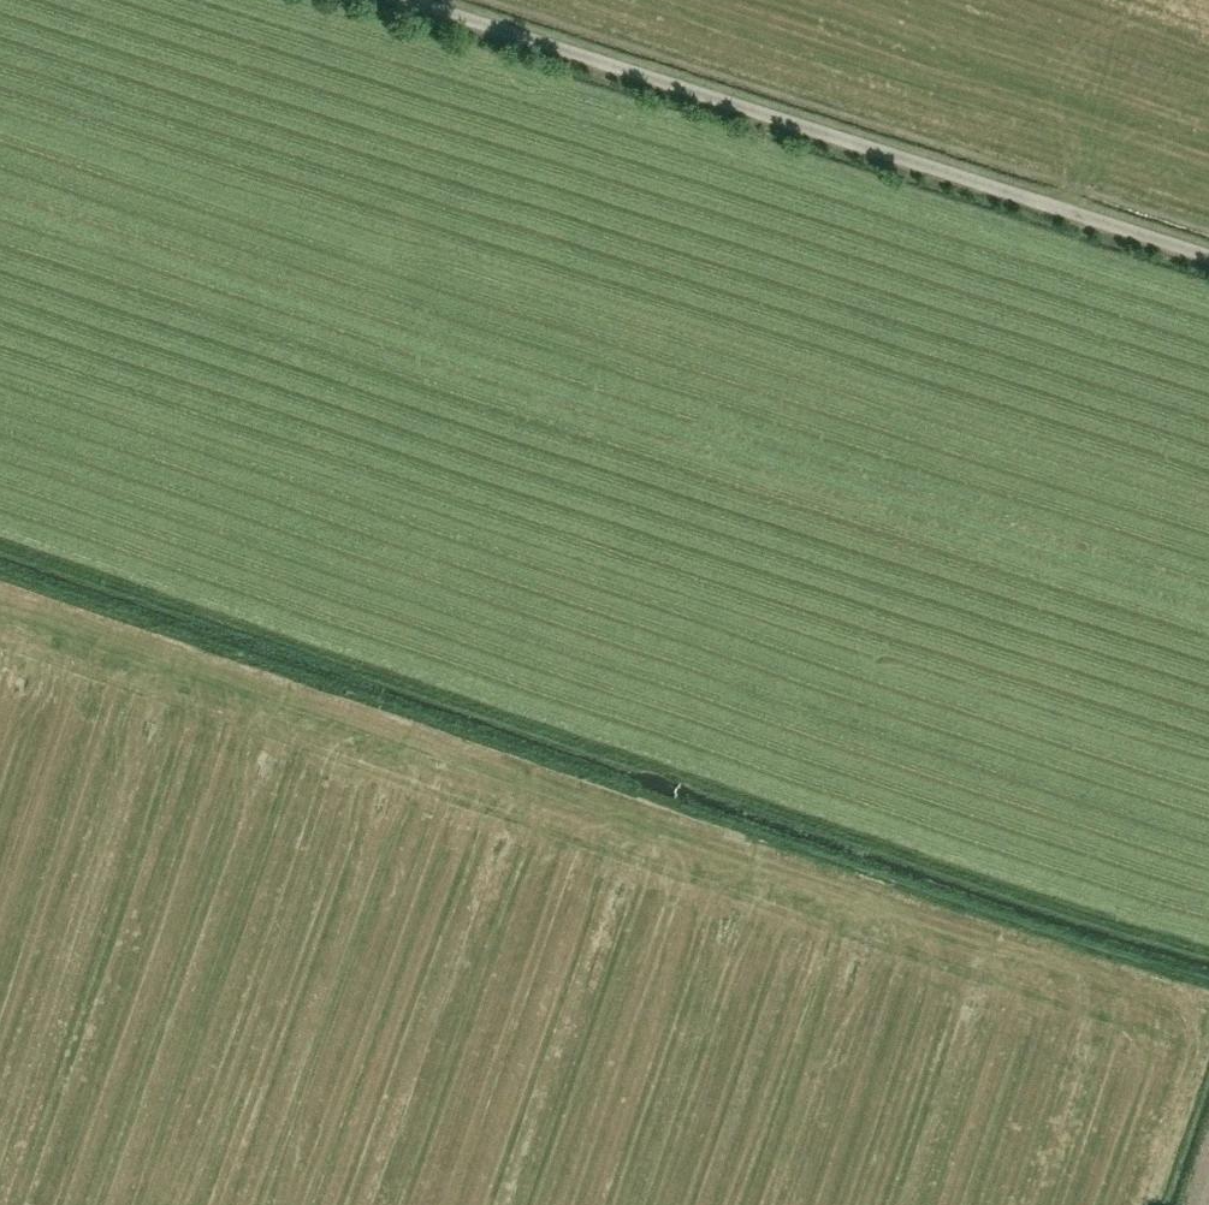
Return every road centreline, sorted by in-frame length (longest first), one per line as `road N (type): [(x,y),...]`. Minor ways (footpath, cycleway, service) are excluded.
road 1 (unclassified): [(1208,257),(402,0)]

